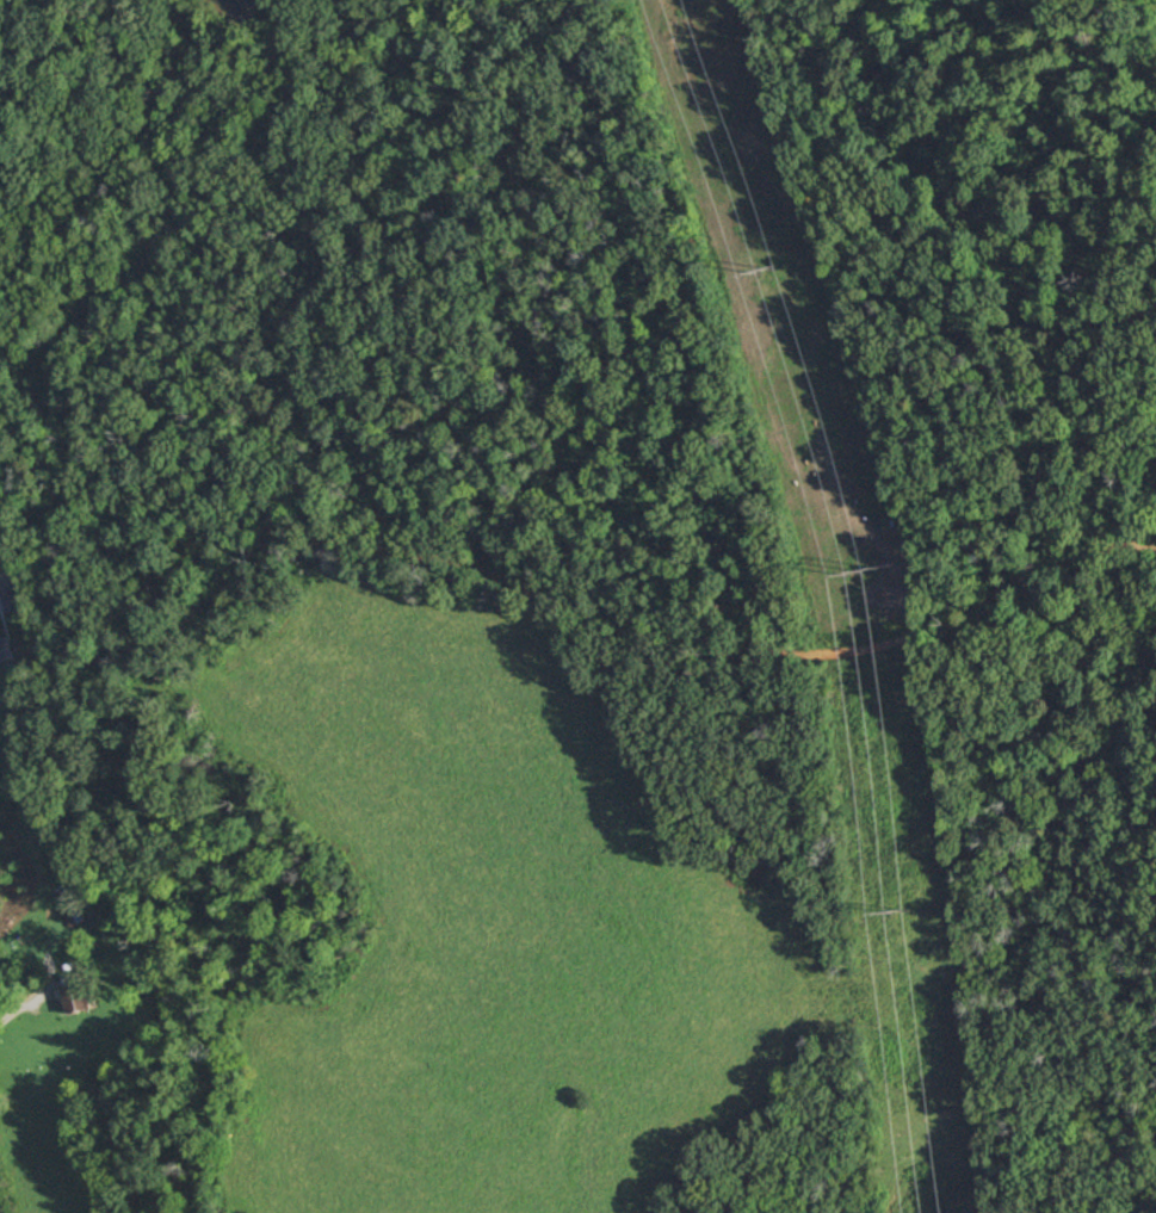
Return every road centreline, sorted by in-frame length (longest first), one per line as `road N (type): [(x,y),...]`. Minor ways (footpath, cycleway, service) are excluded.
road 1 (residential): [(1155,549),(1098,556),(904,640),(784,652),(699,639),(466,561),(316,527),(85,502),(0,511)]

